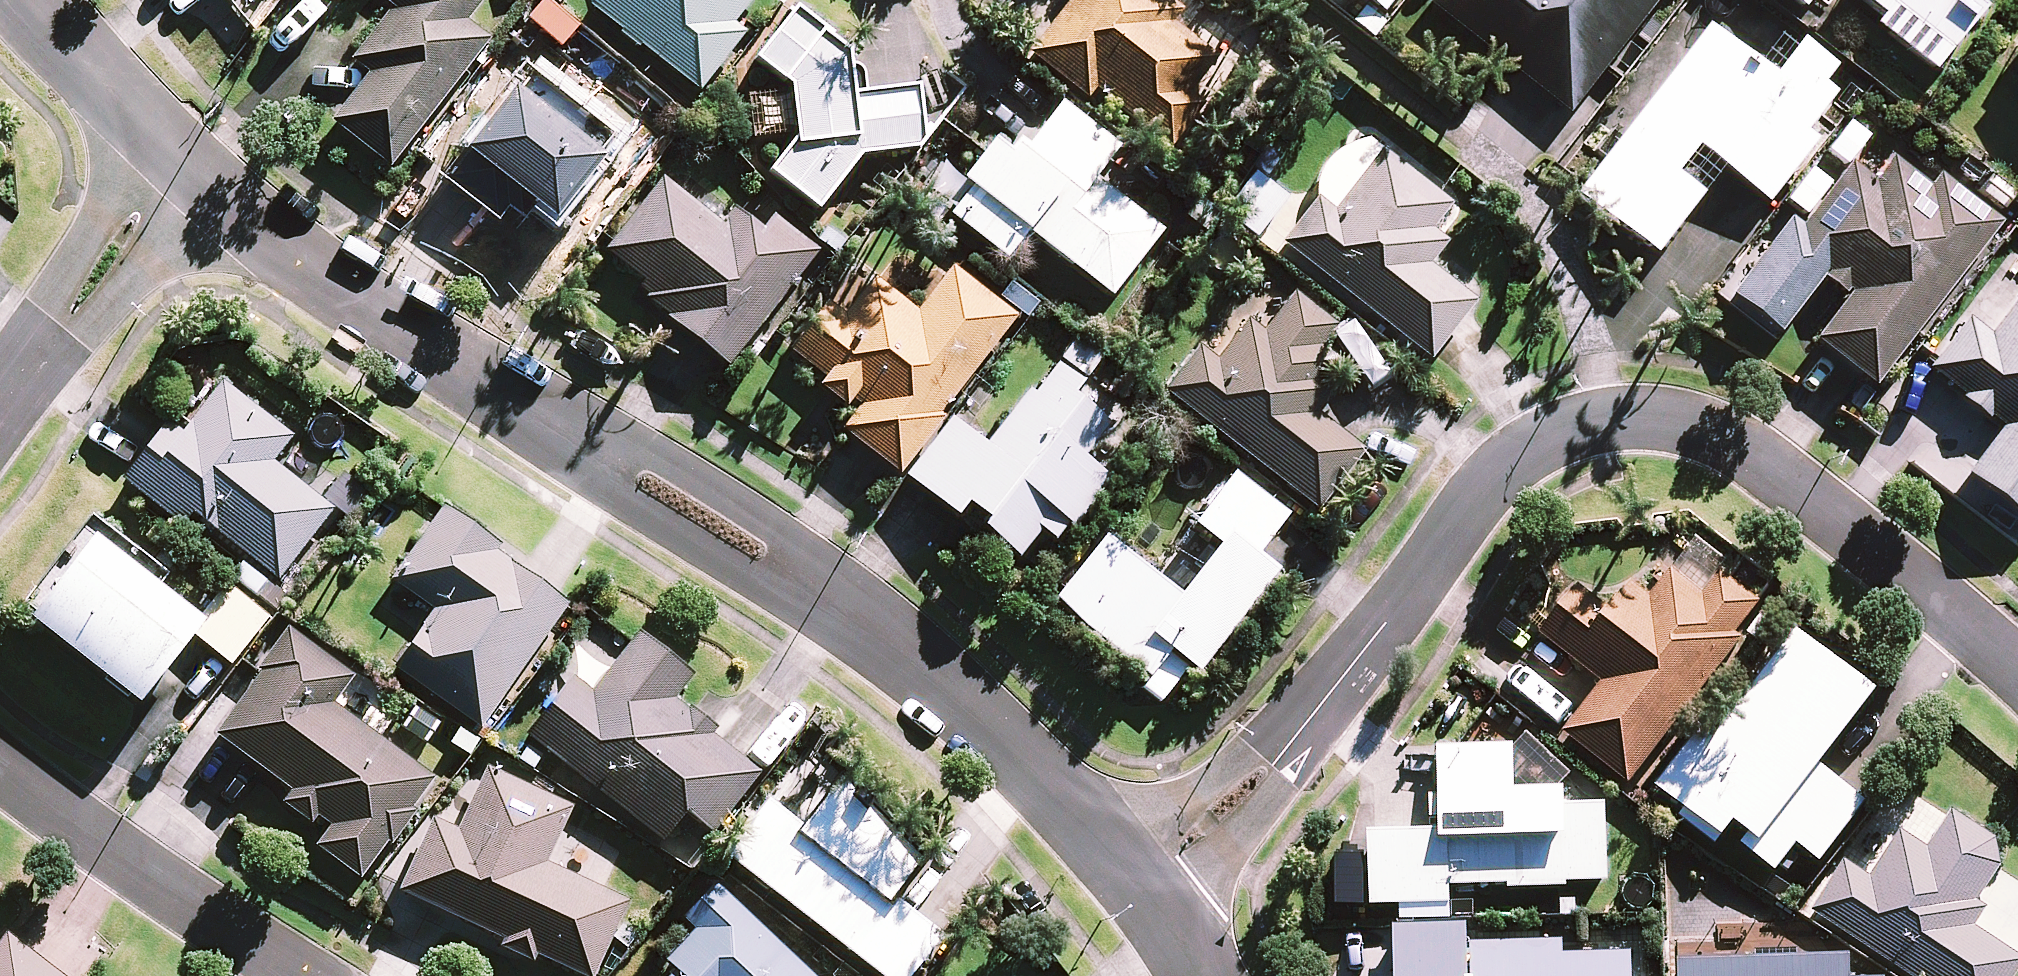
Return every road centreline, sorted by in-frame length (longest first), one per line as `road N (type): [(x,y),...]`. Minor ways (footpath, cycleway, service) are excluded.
road 1 (residential): [(187,171),(272,253),(919,674),(1136,879)]
road 2 (residential): [(1136,879),(1276,760),(1436,545),(1531,446),(1627,410),(1696,422),(2017,673)]
road 3 (residential): [(0,755),(308,975)]
road 4 (residential): [(0,401),(187,171)]
road 5 (residential): [(19,0),(187,171)]

